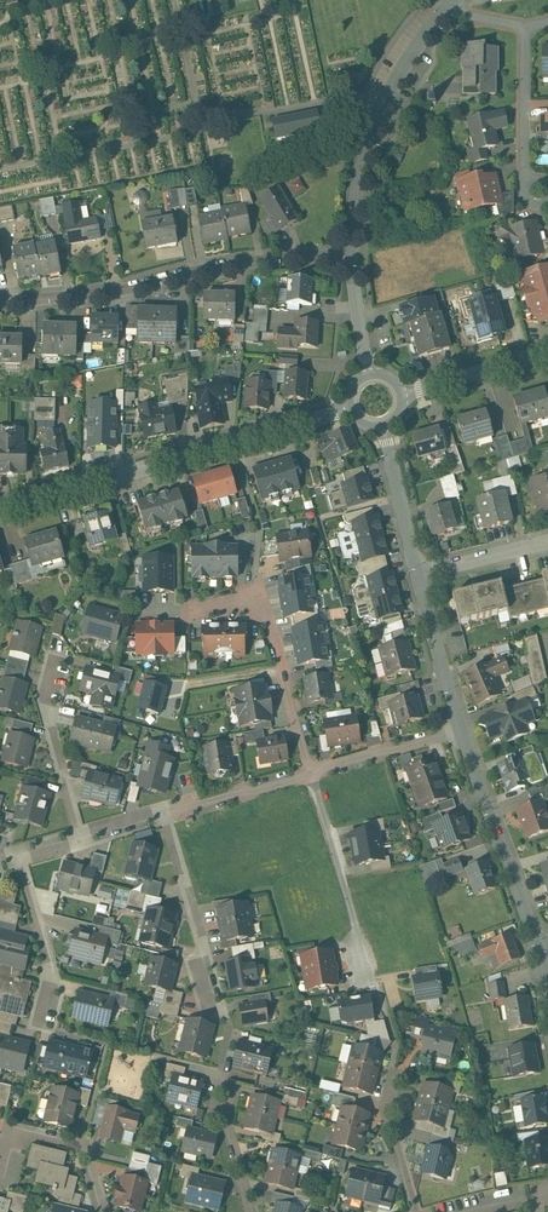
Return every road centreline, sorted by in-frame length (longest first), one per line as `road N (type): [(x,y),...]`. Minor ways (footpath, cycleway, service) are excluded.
road 1 (tertiary): [(0,509),(345,409)]
road 2 (residential): [(350,253),(0,300)]
road 3 (residential): [(350,253),(377,117),(449,5)]
road 4 (residential): [(311,773),(266,623),(251,597),(186,611)]
road 5 (residential): [(460,730),(536,948)]
road 6 (residential): [(311,773),(369,977)]
road 7 (residential): [(79,837),(44,706),(59,652)]
road 8 (residential): [(525,21),(524,169),(535,197),(547,197)]
road 9 (residential): [(102,1211),(81,1147),(17,1133),(1,1183)]
road 10 (residential): [(18,854),(49,965),(38,1027)]
road 11 (residential): [(166,812),(212,979)]
road 12 (residential): [(420,575),(460,730)]
road 13 (residential): [(460,730),(311,773)]
road 14 (residential): [(311,773),(166,812)]
road 15 (residential): [(385,429),(420,575)]
road 16 (tertiary): [(404,390),(547,351)]
road 17 (residential): [(415,1211),(389,1110),(397,1084)]
road 18 (residential): [(420,575),(547,542)]
road 19 (residential): [(249,1211),(225,1120),(228,1092)]

